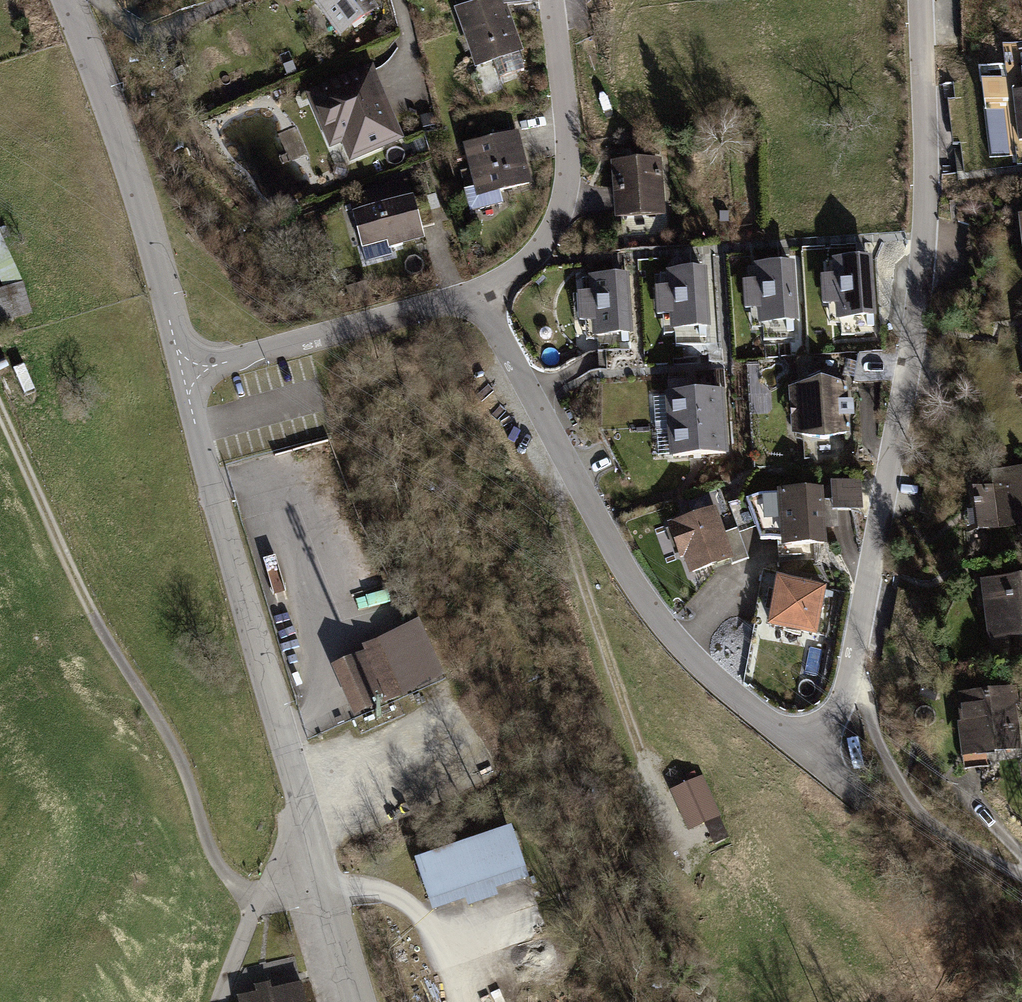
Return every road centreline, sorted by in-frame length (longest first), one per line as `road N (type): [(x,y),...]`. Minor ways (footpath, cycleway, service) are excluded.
road 1 (residential): [(921,0),(925,263),(852,674),(831,721),(795,746),(707,674),(648,601),(480,295)]
road 2 (unclassified): [(363,1001),(214,485),(189,370)]
road 3 (track): [(258,896),(216,864),(173,741),(91,610),(0,409)]
road 4 (track): [(699,857),(663,810),(637,752),(570,541),(563,499),(572,472)]
road 5 (residential): [(189,370),(120,137),(68,0)]
road 6 (residential): [(555,0),(569,109),(567,187),(546,248),(480,295)]
road 7 (residential): [(480,295),(317,344),(189,370)]
road 8 (track): [(1021,872),(921,813),(892,773),(852,674)]
road 9 (track): [(218,1001),(258,896),(316,844)]

